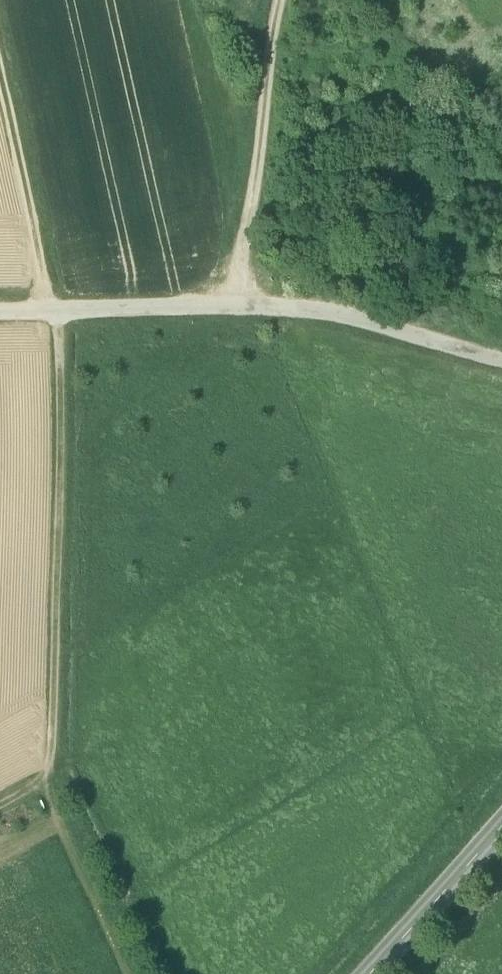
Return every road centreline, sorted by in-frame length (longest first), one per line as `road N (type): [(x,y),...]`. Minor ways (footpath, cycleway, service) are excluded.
road 1 (unclassified): [(0,313),(309,312),(501,359)]
road 2 (track): [(59,313),(49,776)]
road 3 (track): [(234,312),(279,0)]
road 4 (track): [(0,49),(49,313)]
road 5 (track): [(132,973),(63,831),(49,776)]
road 6 (tertiary): [(371,973),(501,827)]

